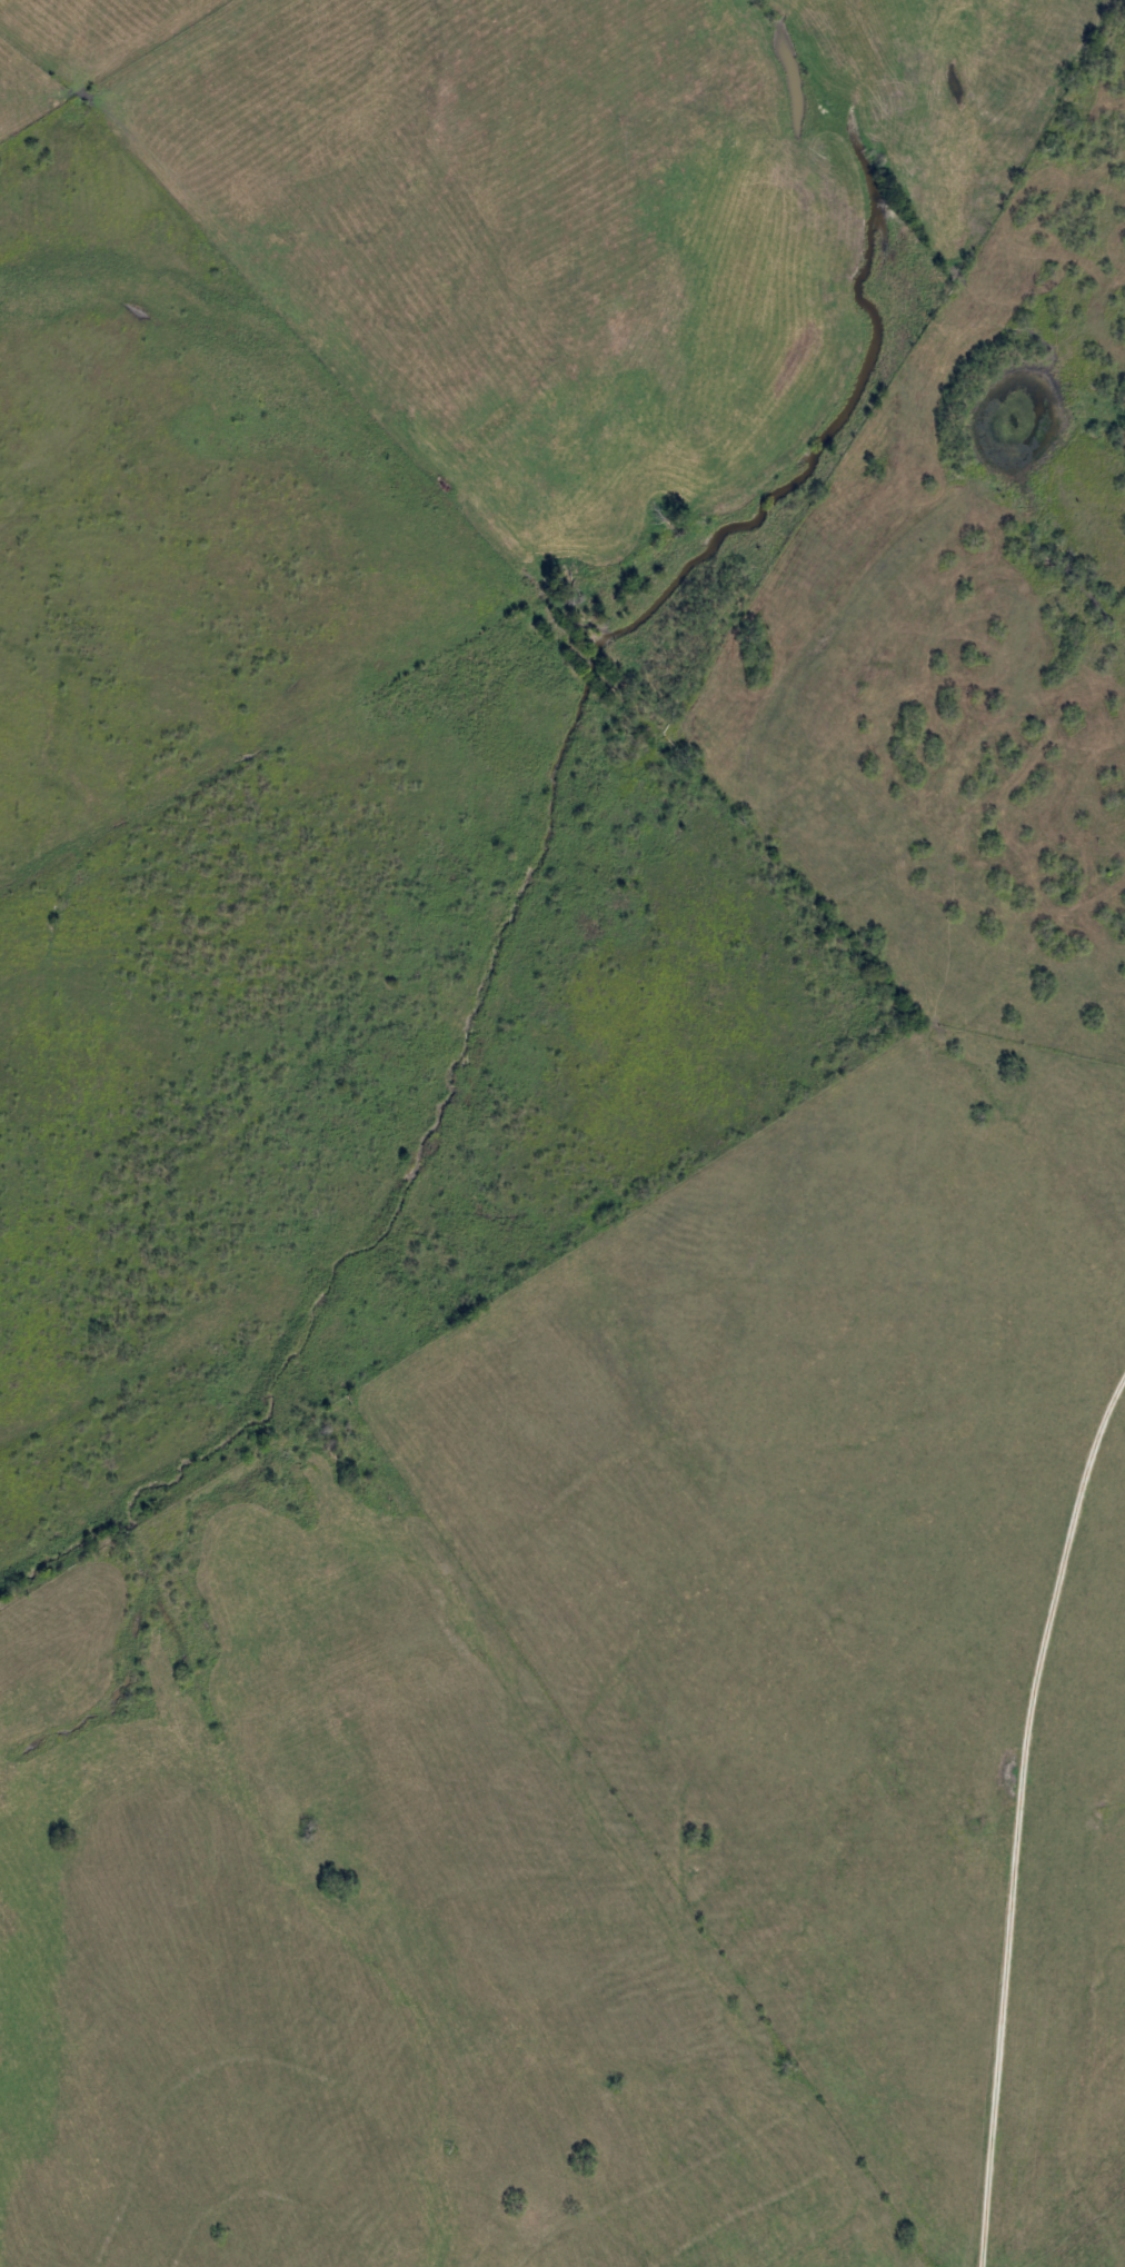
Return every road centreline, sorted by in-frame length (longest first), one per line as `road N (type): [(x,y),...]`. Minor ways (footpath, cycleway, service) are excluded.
road 1 (residential): [(982,2266),(1037,1672),(1092,1456),(1124,1373)]

